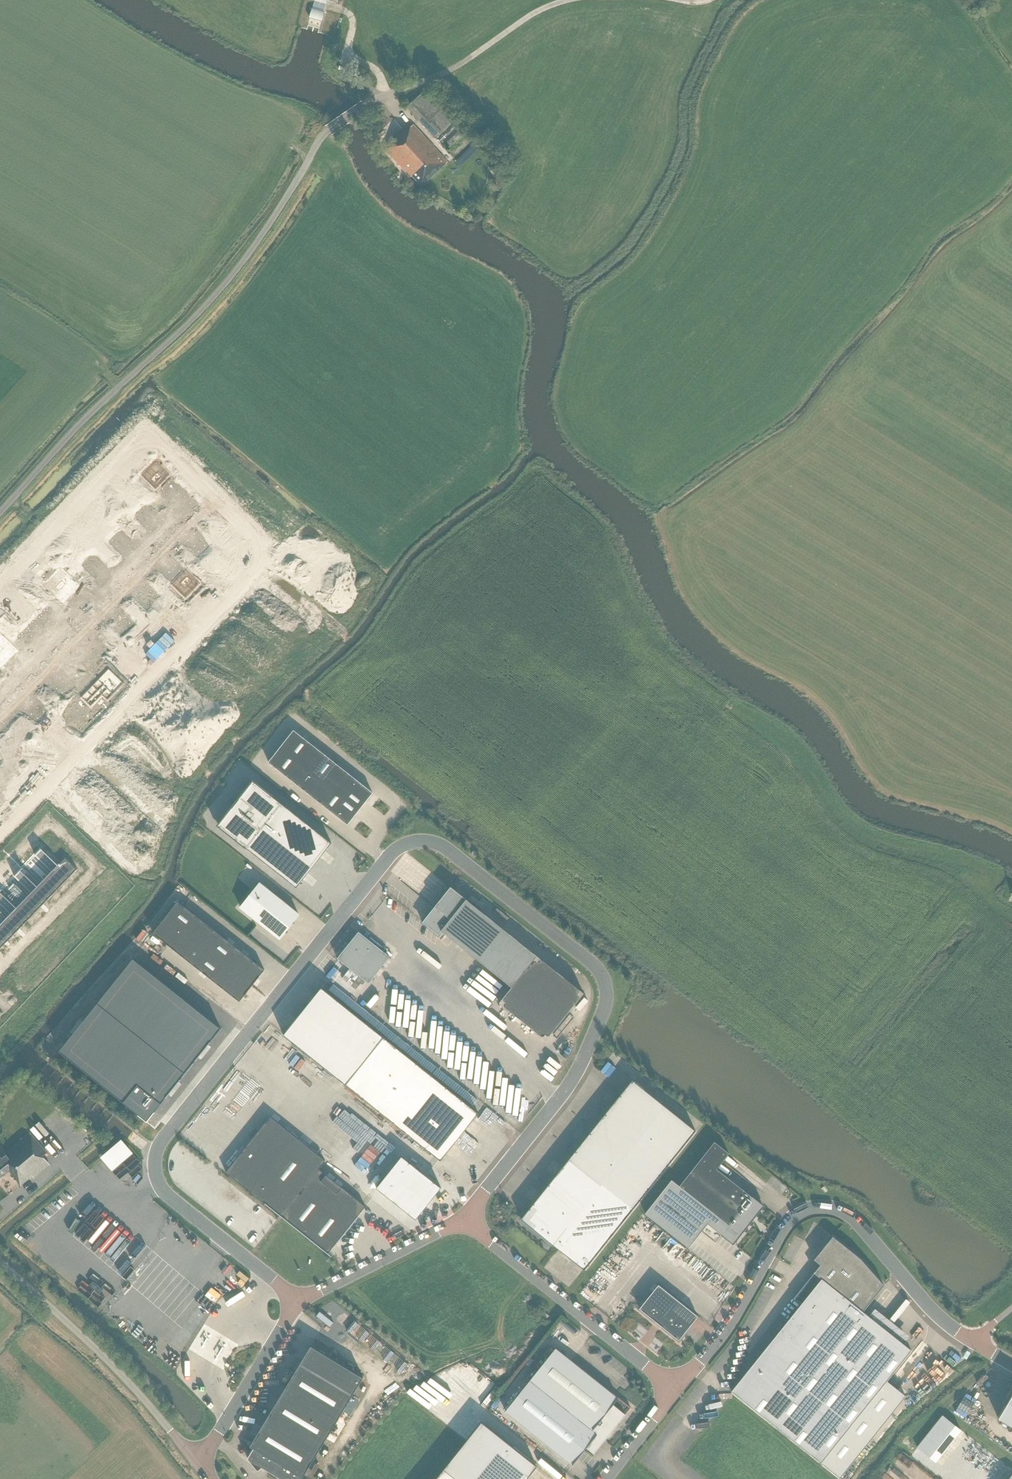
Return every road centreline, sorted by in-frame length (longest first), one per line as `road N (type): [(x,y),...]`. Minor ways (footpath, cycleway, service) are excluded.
road 1 (unclassified): [(465,1219),(570,1087),(591,1045),(604,986),(588,961),(444,848),(409,843),(393,853),(156,1157),(161,1191),(297,1301)]
road 2 (unclassified): [(0,511),(237,274),(328,131),(383,96),(466,64),(533,17),(583,0)]
road 3 (unclassified): [(976,1343),(919,1300),(855,1219),(812,1208),(781,1229),(723,1334),(677,1389)]
road 4 (unclassified): [(198,1464),(124,1378),(0,1267)]
road 5 (unclassified): [(677,1389),(465,1219)]
road 6 (unclassified): [(198,1464),(297,1301)]
road 7 (unclassified): [(297,1301),(465,1219)]

